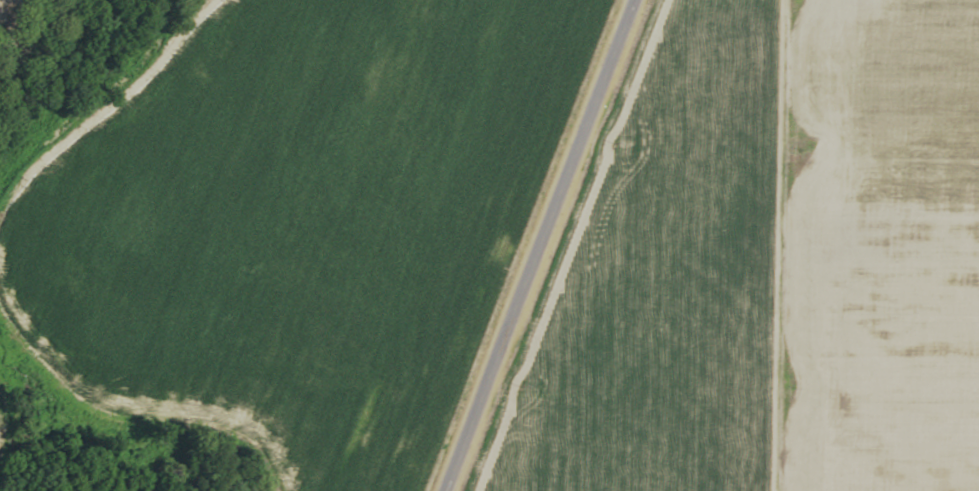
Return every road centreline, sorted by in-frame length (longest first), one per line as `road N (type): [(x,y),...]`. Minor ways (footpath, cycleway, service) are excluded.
road 1 (tertiary): [(456,490),(641,0)]
road 2 (track): [(805,0),(809,74),(791,490)]

